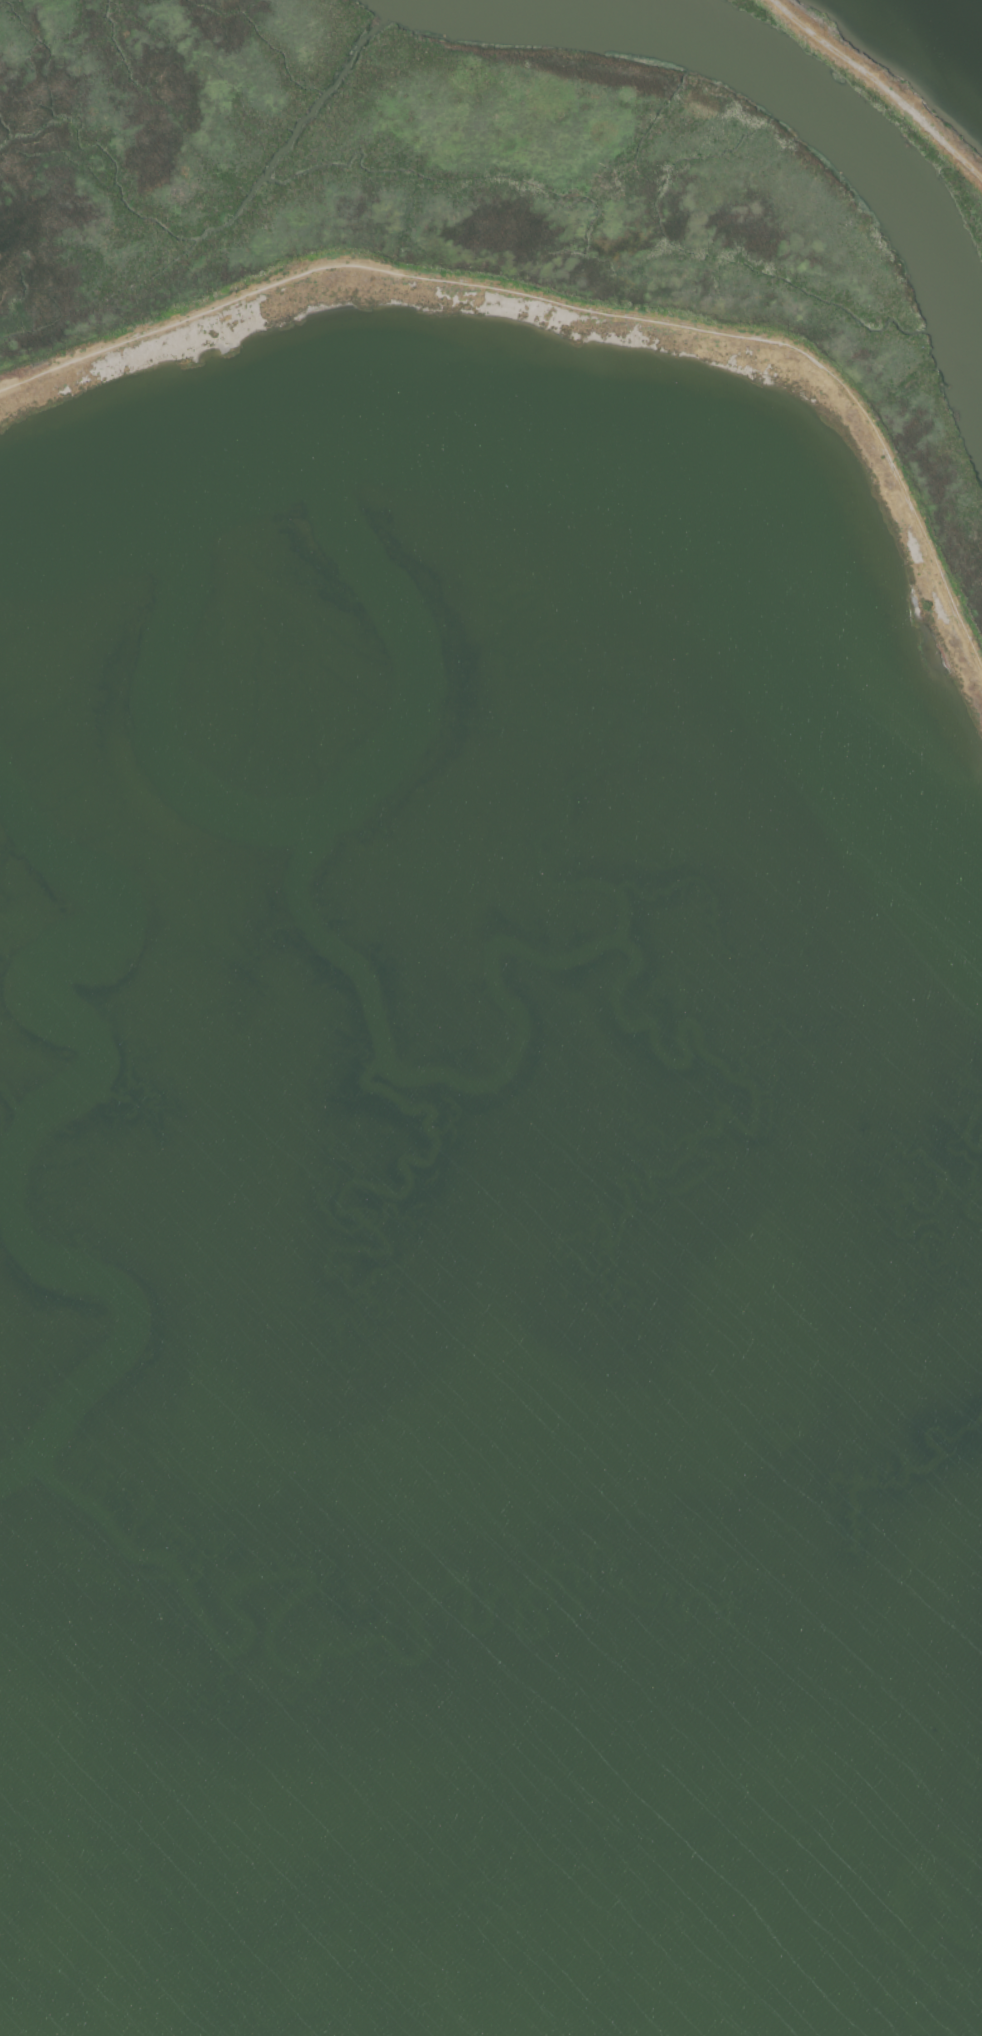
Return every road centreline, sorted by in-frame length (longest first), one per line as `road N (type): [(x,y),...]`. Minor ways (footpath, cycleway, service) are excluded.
road 1 (track): [(981,180),(772,0)]

